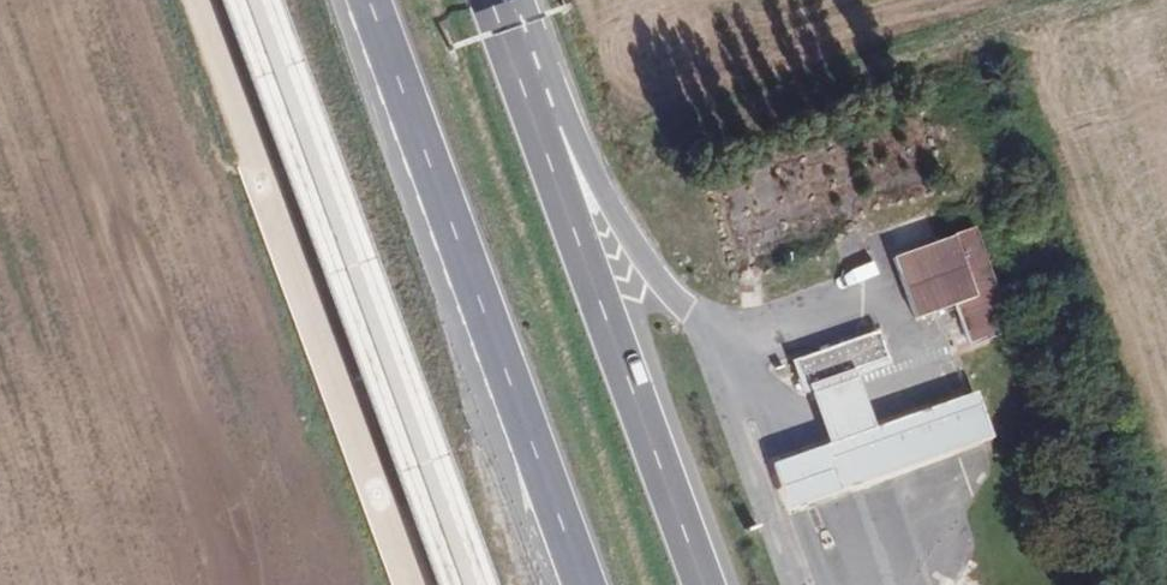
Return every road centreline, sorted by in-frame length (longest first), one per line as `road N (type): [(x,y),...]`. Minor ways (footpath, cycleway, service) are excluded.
road 1 (trunk): [(367,0),(583,584)]
road 2 (trunk): [(706,584),(532,122)]
road 3 (trunk): [(690,314),(650,270),(592,168),(532,122)]
road 4 (trunk): [(532,122),(489,0)]

